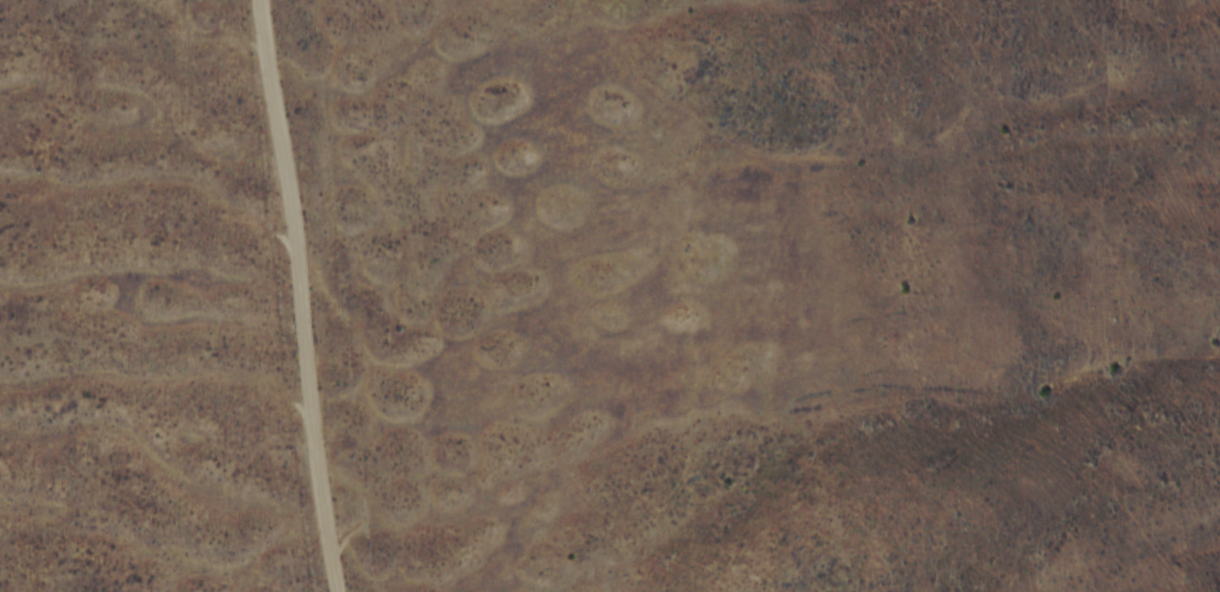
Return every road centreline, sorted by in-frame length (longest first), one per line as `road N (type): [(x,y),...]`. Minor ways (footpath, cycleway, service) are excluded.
road 1 (residential): [(337,591),(300,256),(260,0)]

